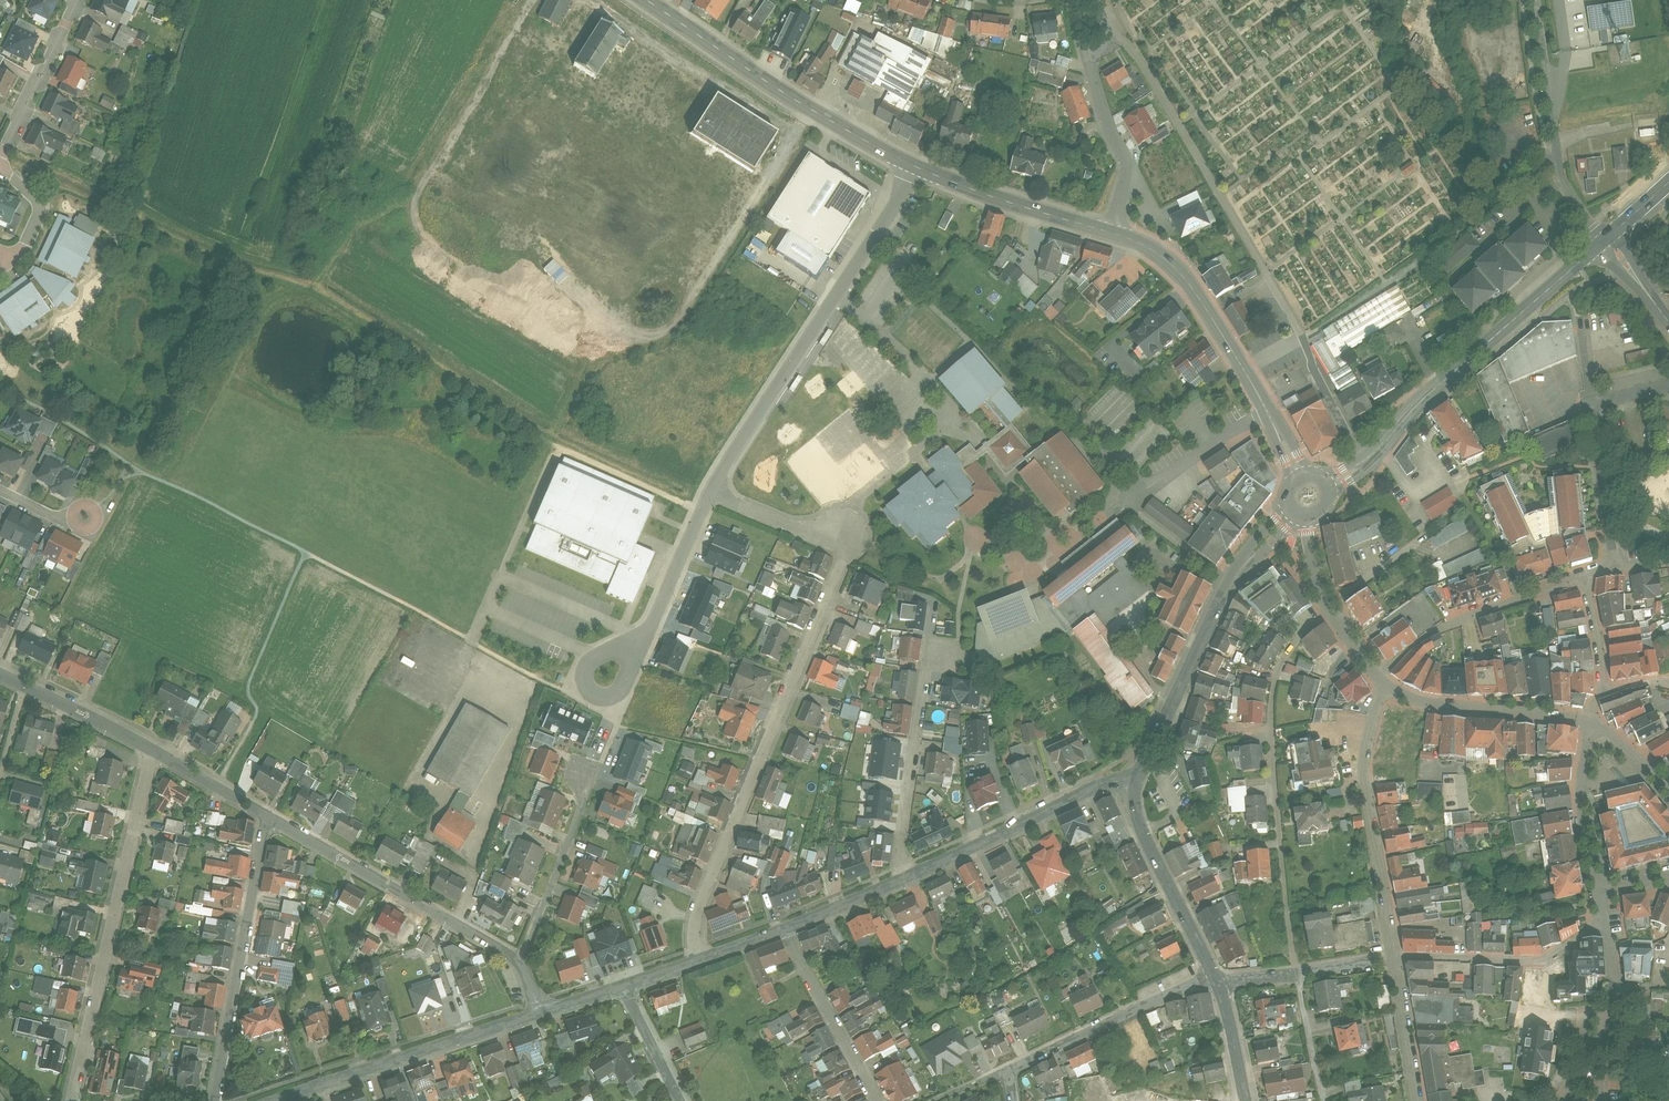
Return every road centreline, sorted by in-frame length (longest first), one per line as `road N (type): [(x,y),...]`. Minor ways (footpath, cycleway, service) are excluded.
road 1 (residential): [(697,959),(699,892),(848,542),(709,488)]
road 2 (residential): [(1366,461),(1302,333),(1122,32)]
road 3 (residential): [(709,488),(915,167)]
road 4 (residential): [(72,1100),(153,749)]
road 5 (secondary): [(1609,238),(1366,461)]
road 6 (secondary): [(642,0),(779,92),(915,167)]
road 7 (residential): [(1294,508),(1229,576),(1132,777)]
road 8 (residential): [(265,814),(519,958)]
road 9 (residential): [(215,1100),(265,814)]
road 10 (residential): [(1386,684),(1366,764),(1395,958)]
road 11 (residential): [(540,1011),(276,1100)]
road 12 (residential): [(1132,777),(903,878)]
road 13 (residential): [(1616,562),(1589,398),(1668,375)]
road 14 (residential): [(1375,676),(1449,624),(1588,572)]
road 15 (secondary): [(1115,235),(1180,273),(1266,412)]
road 16 (residential): [(903,878),(930,649)]
road 17 (residential): [(1395,958),(1544,961),(1606,914)]
road 18 (residential): [(709,488),(619,694)]
road 19 (residential): [(1209,963),(1010,1064)]
road 20 (secondary): [(915,167),(1115,235)]
road 21 (residential): [(1589,719),(1454,706),(1386,684)]
road 22 (residential): [(1132,777),(1133,810),(1209,963)]
road 23 (residential): [(590,770),(519,958)]
road 24 (residential): [(783,927),(879,1100)]
road 25 (residential): [(1606,914),(1616,979),(1598,1034),(1603,1100)]
road 26 (residential): [(1395,958),(1216,977)]
road 27 (residential): [(1375,676),(1326,602),(1306,514)]
road 28 (residential): [(1117,221),(1127,167),(1093,94),(1089,55)]
road 29 (residential): [(0,157),(76,0)]
road 30 (residential): [(0,674),(153,749)]
road 31 (residential): [(1126,503),(1266,412)]
road 32 (residential): [(1589,719),(1581,773),(1594,883)]
road 33 (residential): [(1395,958),(1415,1100)]
road 34 (residential): [(903,878),(783,927)]
road 35 (residential): [(153,749),(265,814)]
road 36 (residential): [(680,1100),(623,985)]
road 37 (residential): [(1216,977),(1244,1100)]

